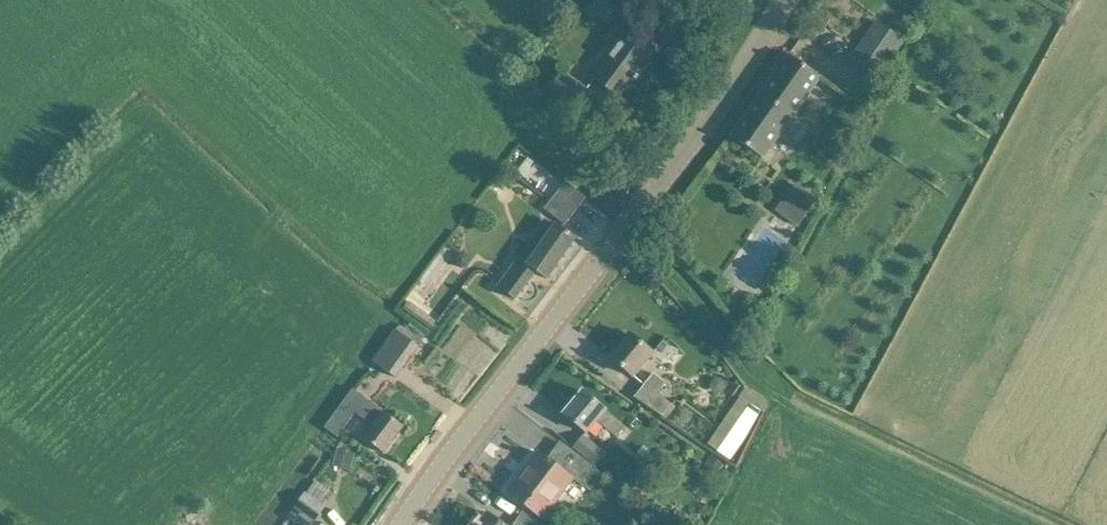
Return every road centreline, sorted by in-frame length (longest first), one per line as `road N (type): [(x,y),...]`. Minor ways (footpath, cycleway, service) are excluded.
road 1 (unclassified): [(400,524),(653,191),(783,0)]

